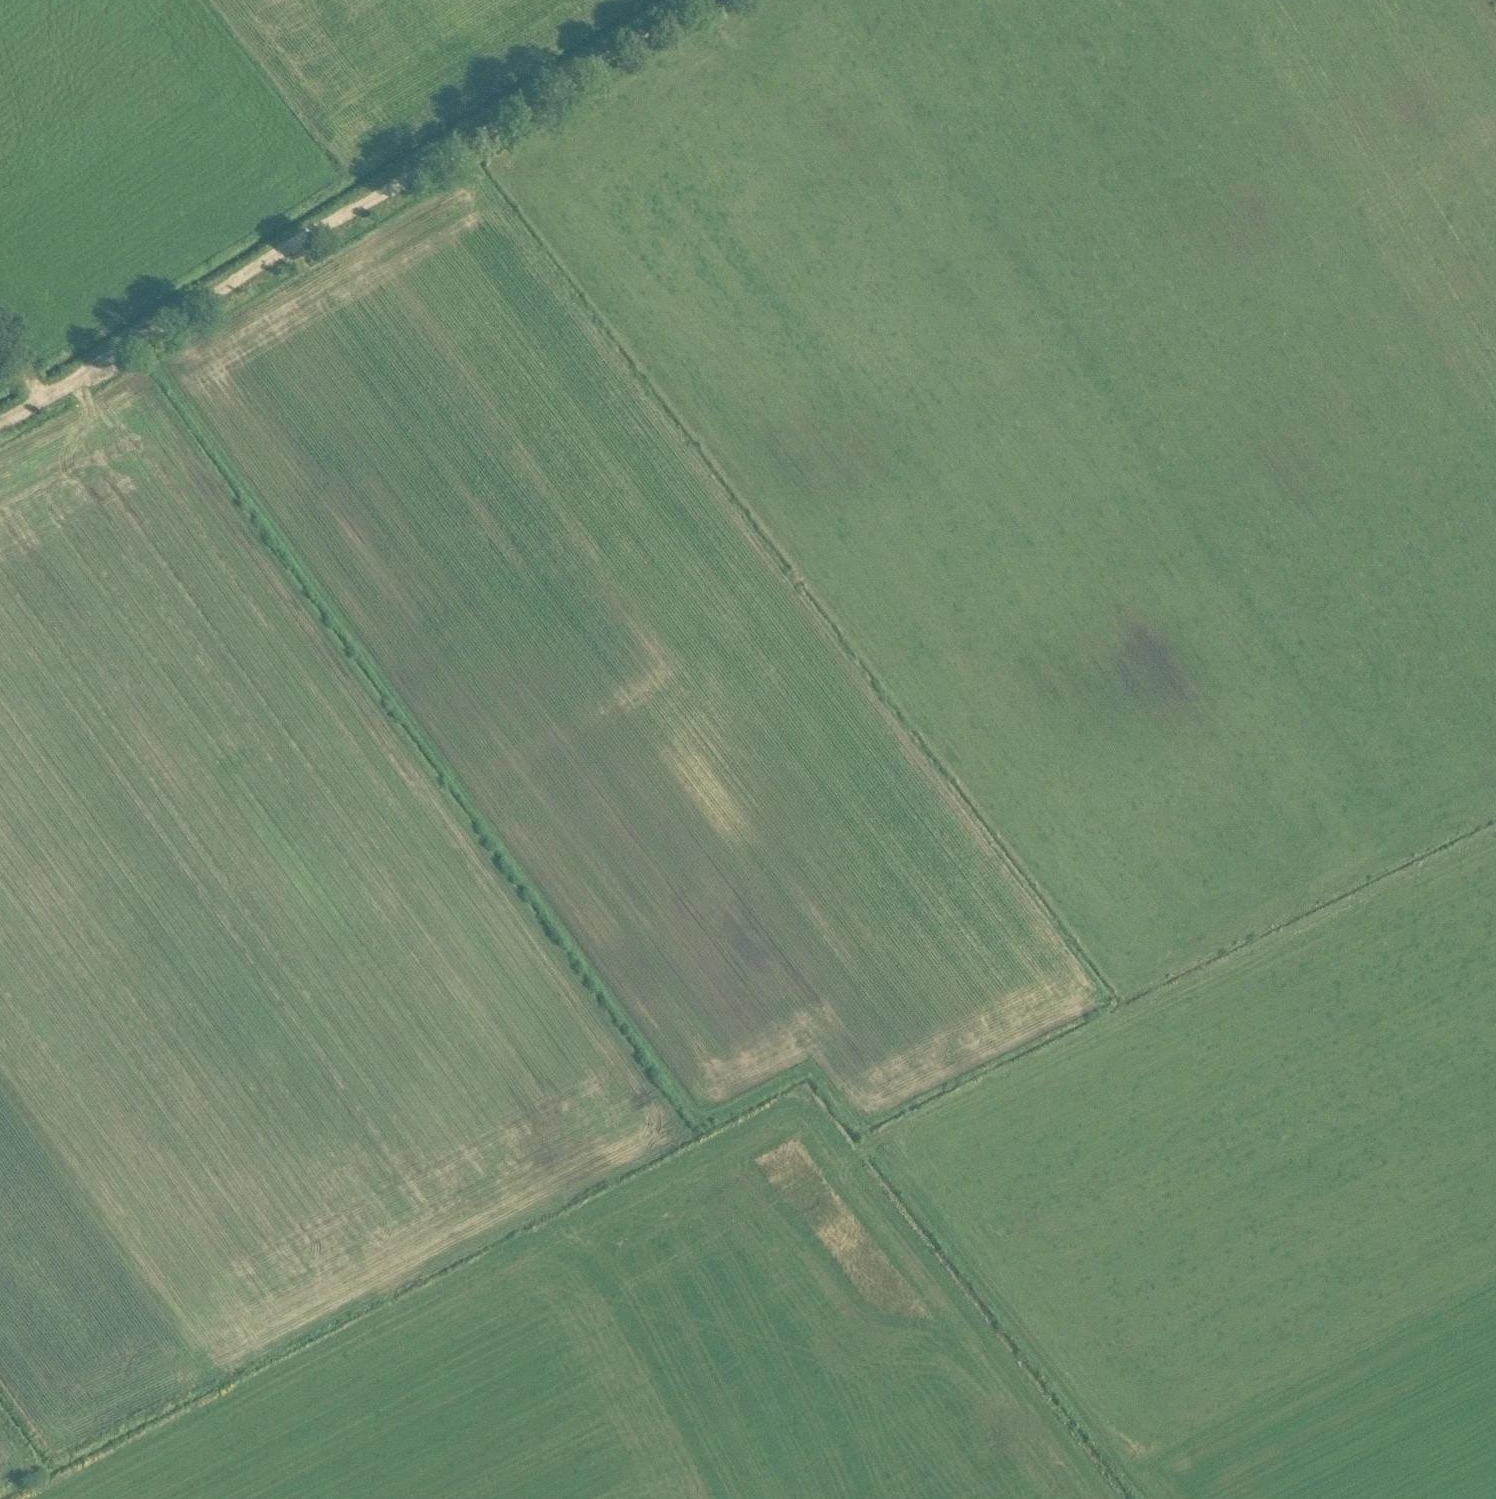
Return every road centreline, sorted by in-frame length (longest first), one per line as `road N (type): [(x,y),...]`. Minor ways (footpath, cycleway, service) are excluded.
road 1 (track): [(696,0),(141,343)]

